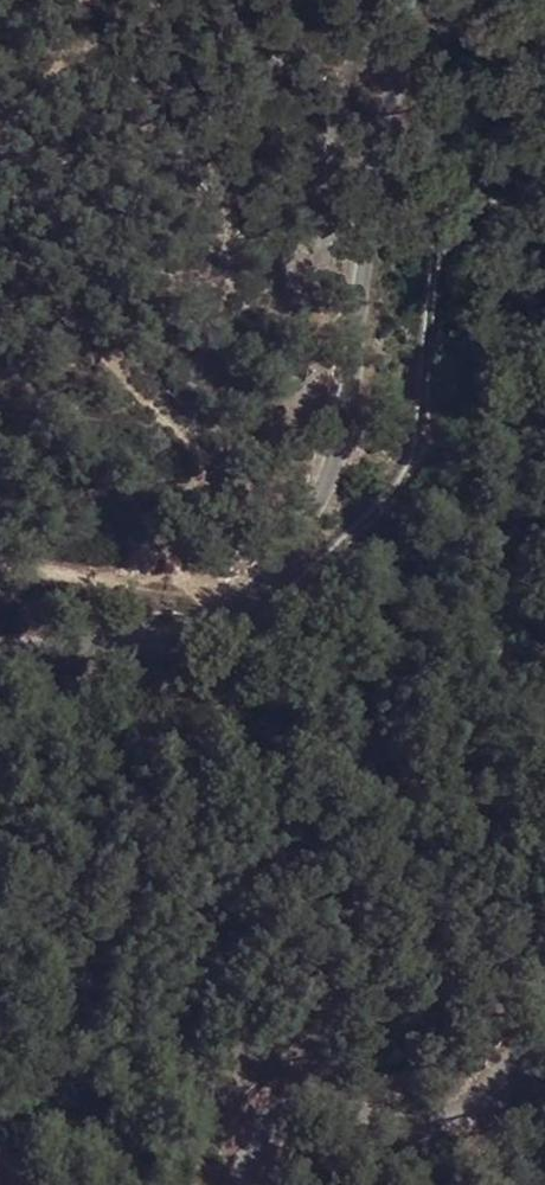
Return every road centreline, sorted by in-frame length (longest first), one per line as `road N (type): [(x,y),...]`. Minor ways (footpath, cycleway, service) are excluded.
road 1 (unclassified): [(0,647),(186,632),(255,587),(286,543),(323,473),(342,404),(407,0)]
road 2 (unclassified): [(544,1033),(475,1107),(447,1117),(413,1123),(319,1096),(279,1101),(250,1130),(250,1184)]
road 3 (track): [(220,614),(189,590),(0,560)]

